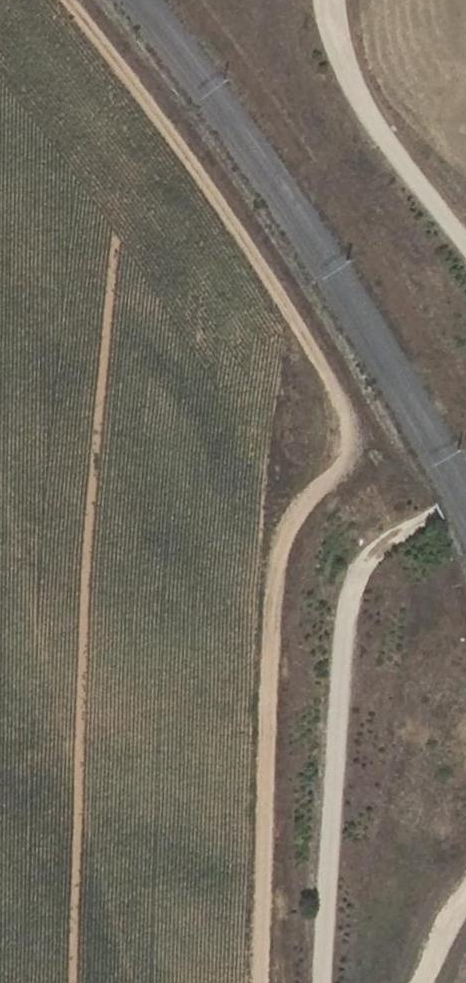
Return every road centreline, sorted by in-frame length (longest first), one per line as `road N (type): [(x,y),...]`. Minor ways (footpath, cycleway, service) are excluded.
road 1 (track): [(70,0),(173,133),(329,366),(347,421),(346,463),(290,529),(275,586),(259,982)]
road 2 (track): [(465,500),(392,539),(365,567),(346,635),(323,982)]
road 3 (track): [(465,249),(367,118),(333,52),(323,0)]

